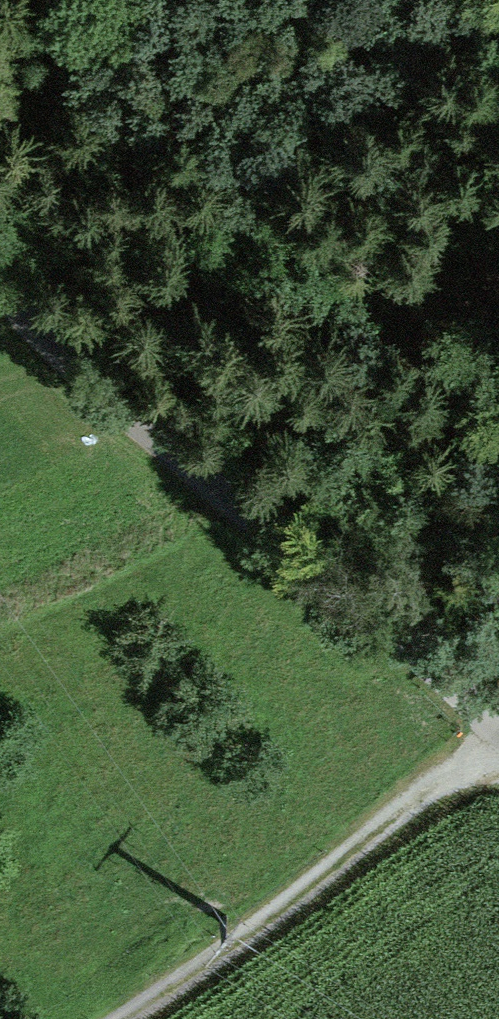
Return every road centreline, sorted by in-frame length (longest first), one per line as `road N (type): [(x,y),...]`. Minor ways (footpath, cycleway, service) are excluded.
road 1 (residential): [(0,286),(76,373),(498,743)]
road 2 (track): [(120,1018),(235,942),(489,735)]
road 3 (track): [(0,147),(273,0)]

